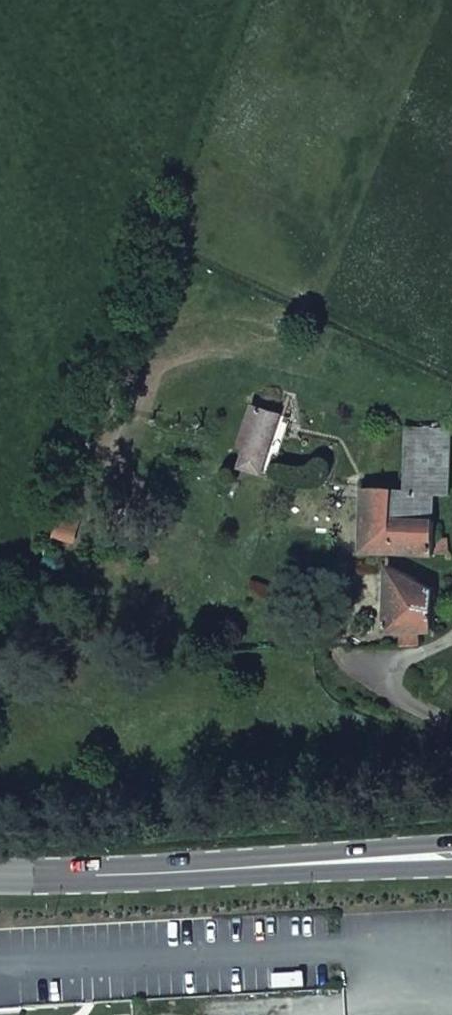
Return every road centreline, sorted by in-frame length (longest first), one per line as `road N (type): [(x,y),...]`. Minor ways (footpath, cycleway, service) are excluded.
road 1 (primary): [(0,878),(451,857)]
road 2 (residential): [(451,728),(392,685),(405,661),(451,630)]

